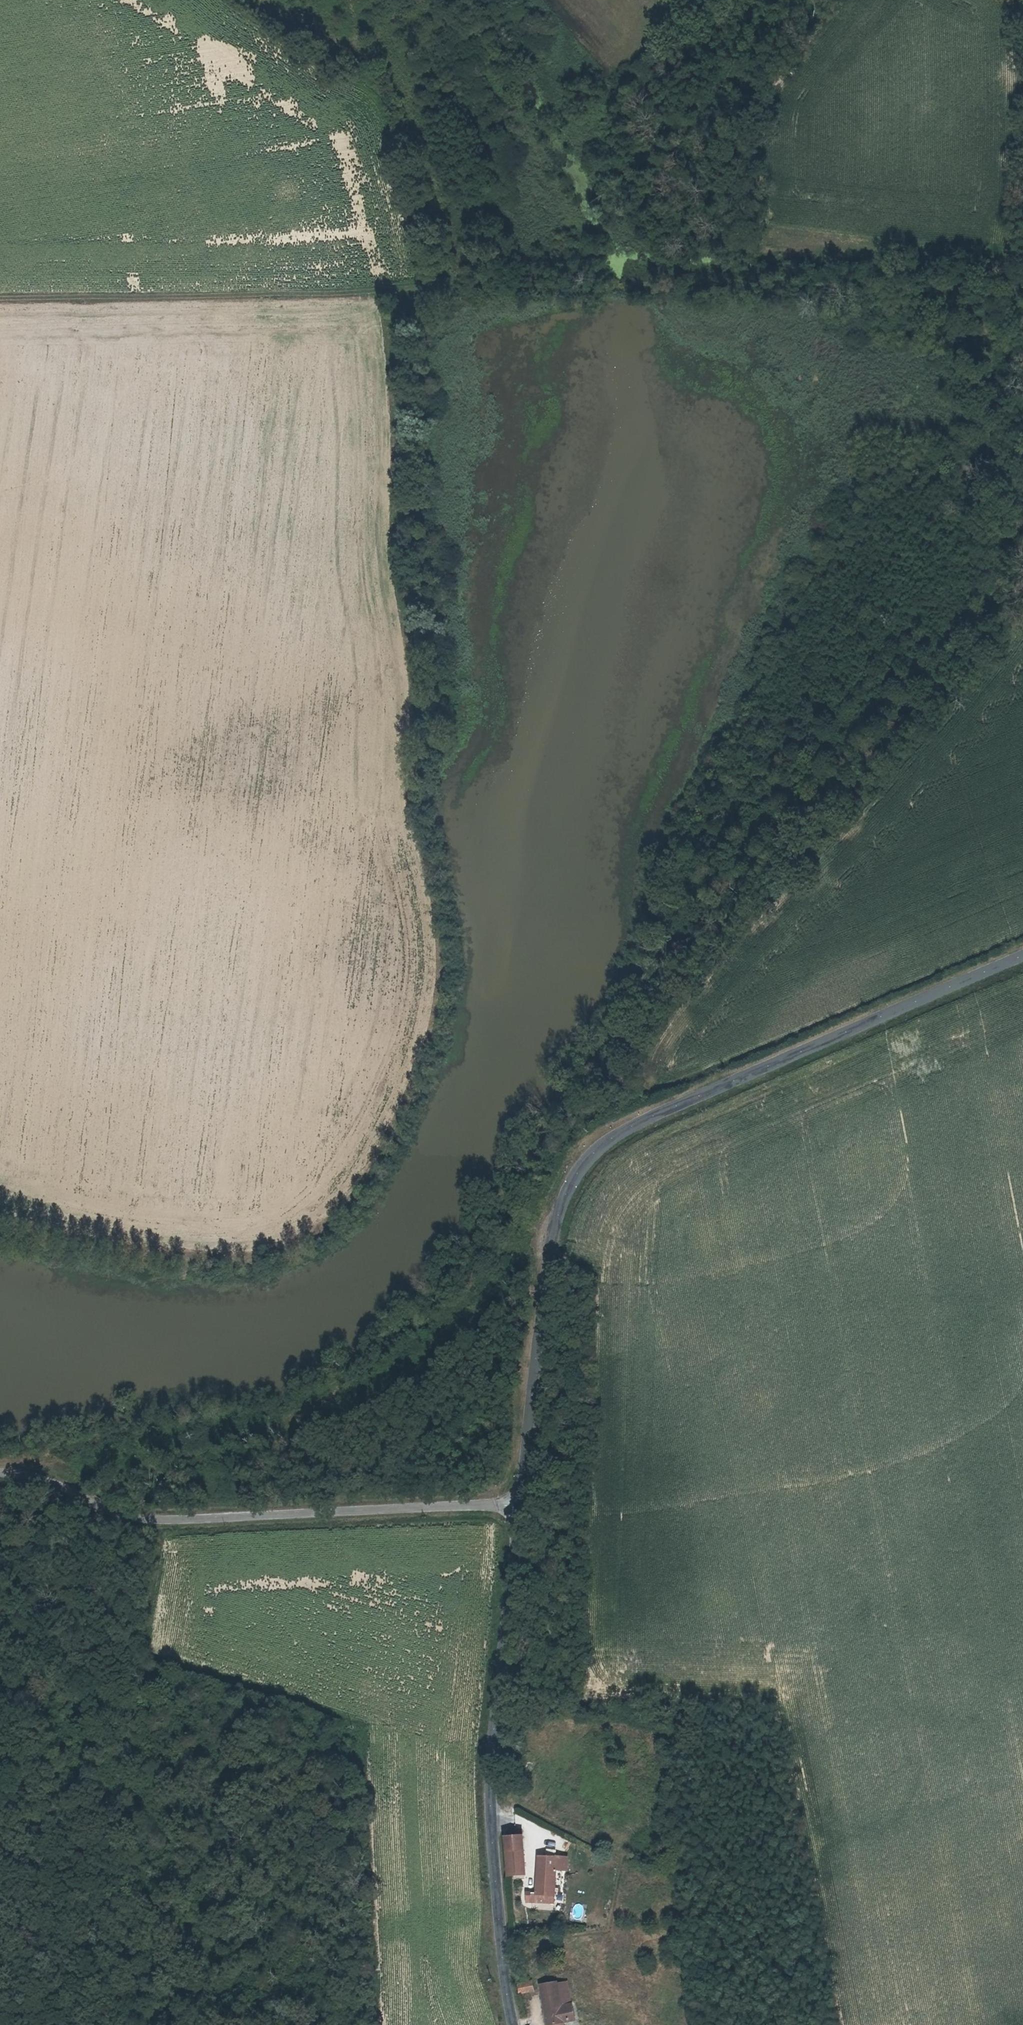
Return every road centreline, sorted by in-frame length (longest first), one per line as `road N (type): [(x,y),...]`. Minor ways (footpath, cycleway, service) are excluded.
road 1 (tertiary): [(1022,957),(639,1124),(606,1147),(573,1185),(554,1244),(518,1504)]
road 2 (unclassified): [(518,1504),(121,1515),(55,1476),(0,1476)]
road 3 (tertiary): [(518,1504),(496,1861),(518,2024)]

